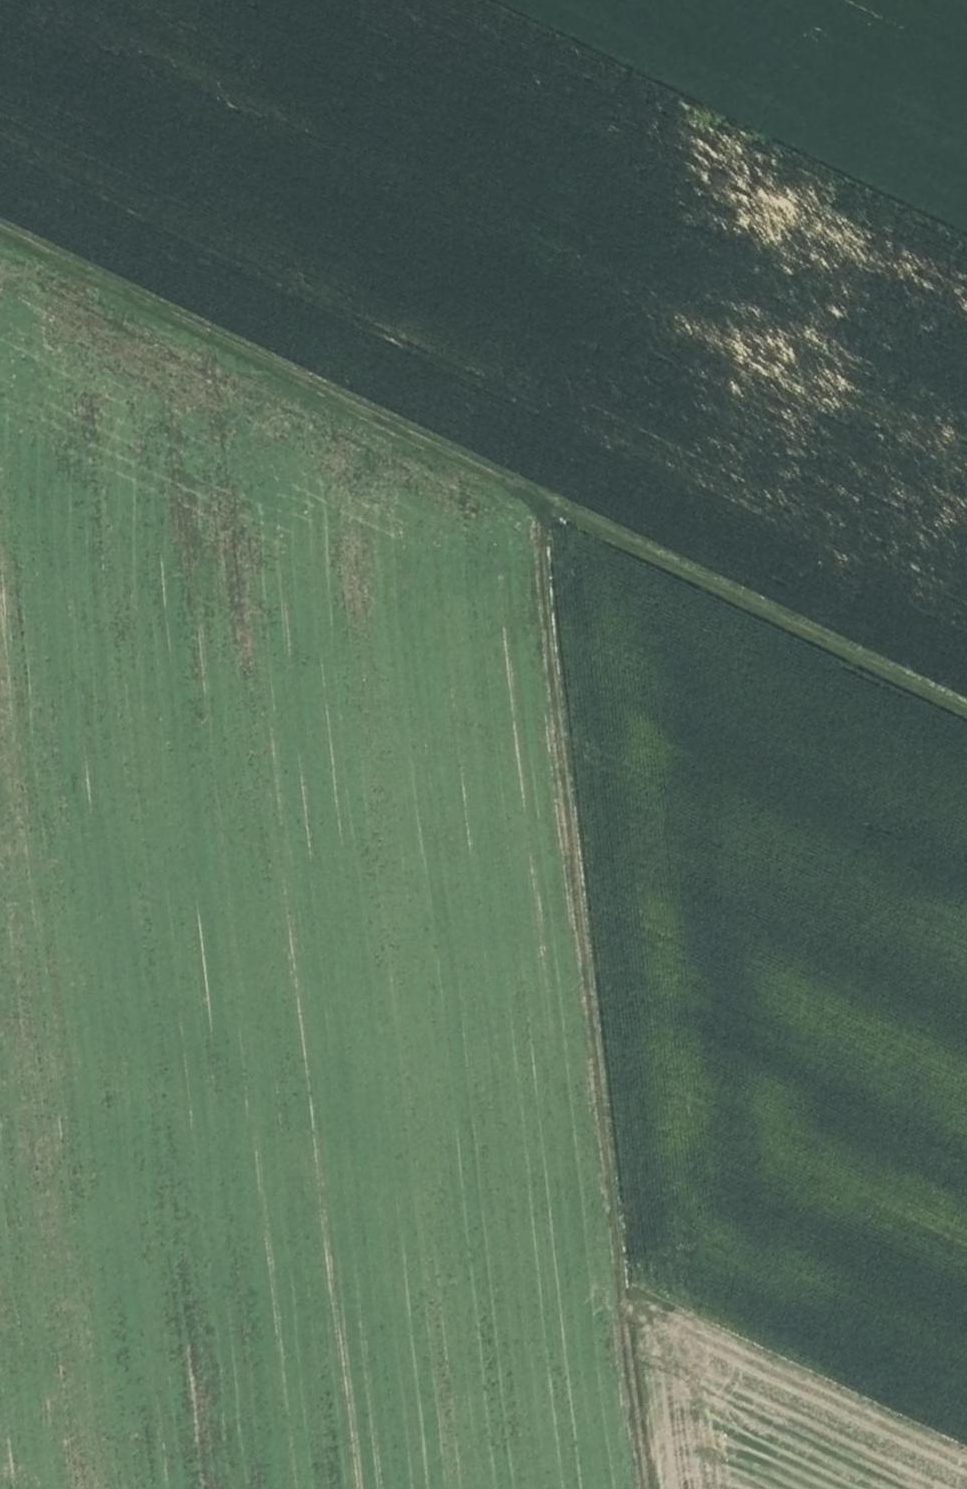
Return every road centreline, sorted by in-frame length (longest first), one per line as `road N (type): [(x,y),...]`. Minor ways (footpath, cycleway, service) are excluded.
road 1 (track): [(0,213),(966,707)]
road 2 (track): [(644,1488),(535,492)]

